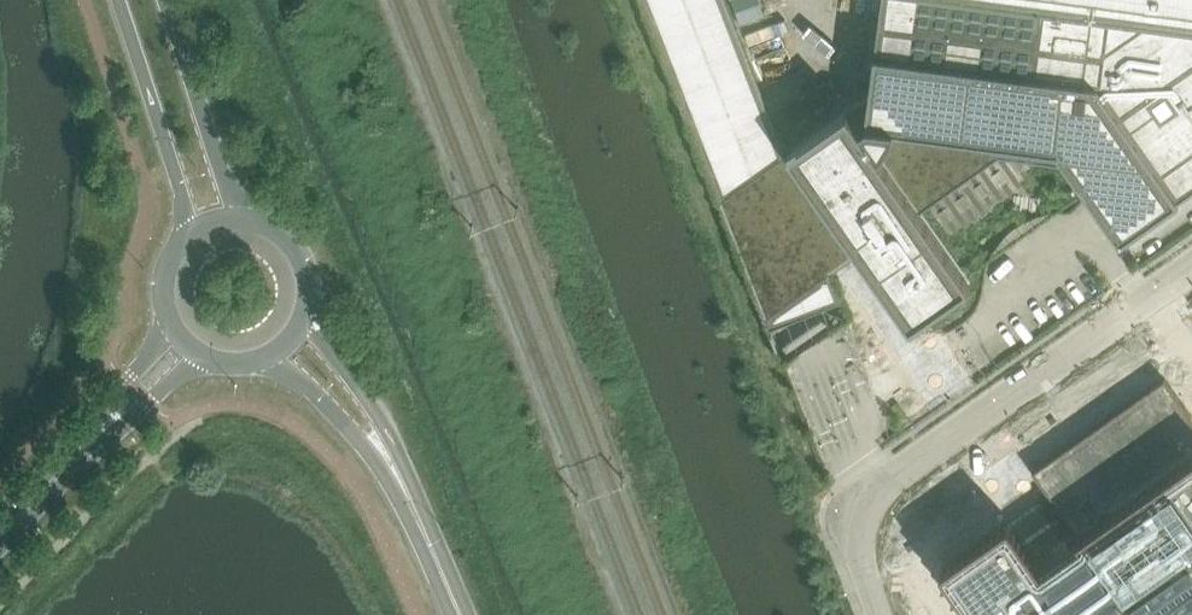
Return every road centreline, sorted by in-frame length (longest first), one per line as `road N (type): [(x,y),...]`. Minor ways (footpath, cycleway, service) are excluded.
road 1 (unclassified): [(1191,271),(873,499),(857,537),(879,614)]
road 2 (secondary): [(445,579),(398,449),(306,315)]
road 3 (secondary): [(268,356),(382,464),(445,579)]
road 4 (secondary): [(118,0),(190,234)]
road 5 (secondary): [(237,217),(165,0)]
road 6 (unclassified): [(79,453),(124,427),(204,355)]
road 7 (unclassified): [(174,327),(104,408),(79,453)]
road 8 (secondary): [(306,315),(310,284),(301,254),(280,231),(237,217)]

